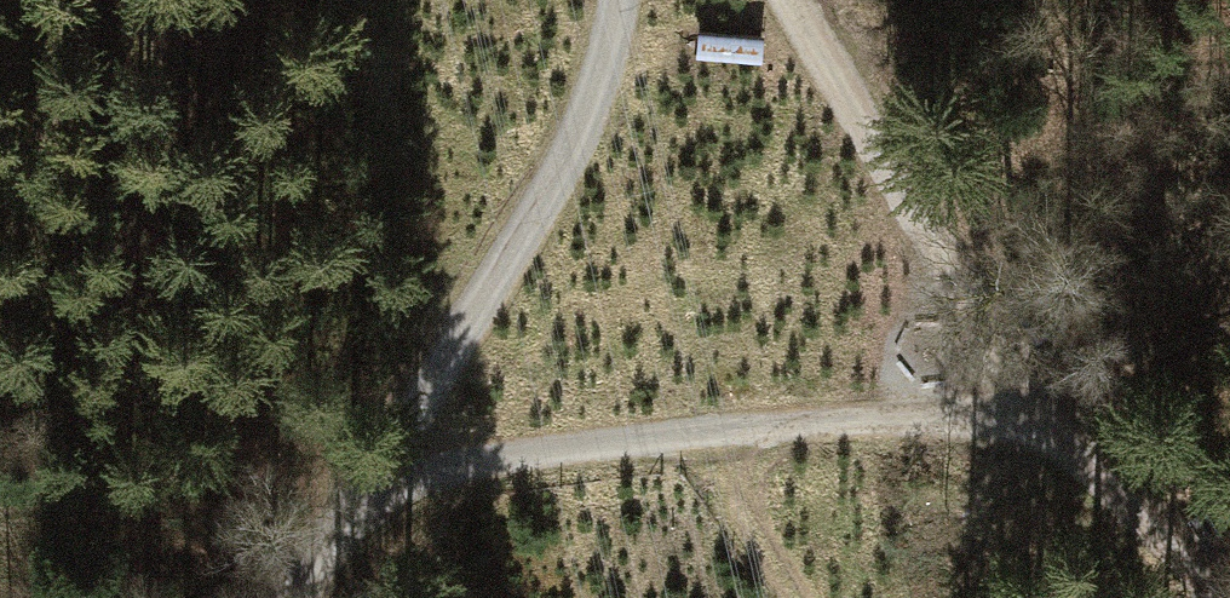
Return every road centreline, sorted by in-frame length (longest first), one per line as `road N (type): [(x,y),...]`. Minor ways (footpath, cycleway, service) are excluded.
road 1 (track): [(786,0),(1045,408),(1222,597)]
road 2 (track): [(348,510),(509,460),(1045,408)]
road 3 (track): [(291,597),(533,222),(583,110),(615,0)]

